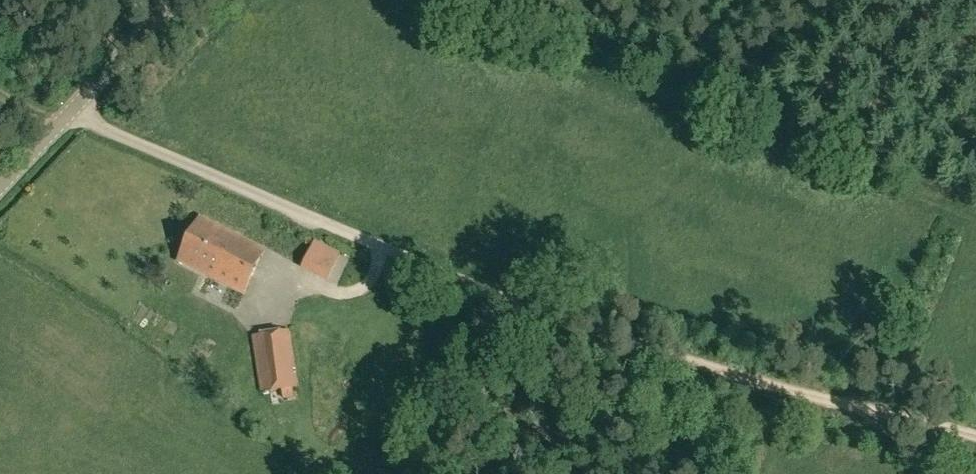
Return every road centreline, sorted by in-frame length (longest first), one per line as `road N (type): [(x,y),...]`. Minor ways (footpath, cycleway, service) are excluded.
road 1 (track): [(74,107),(602,335)]
road 2 (track): [(602,335),(975,438)]
road 3 (unclassified): [(0,186),(176,0)]

